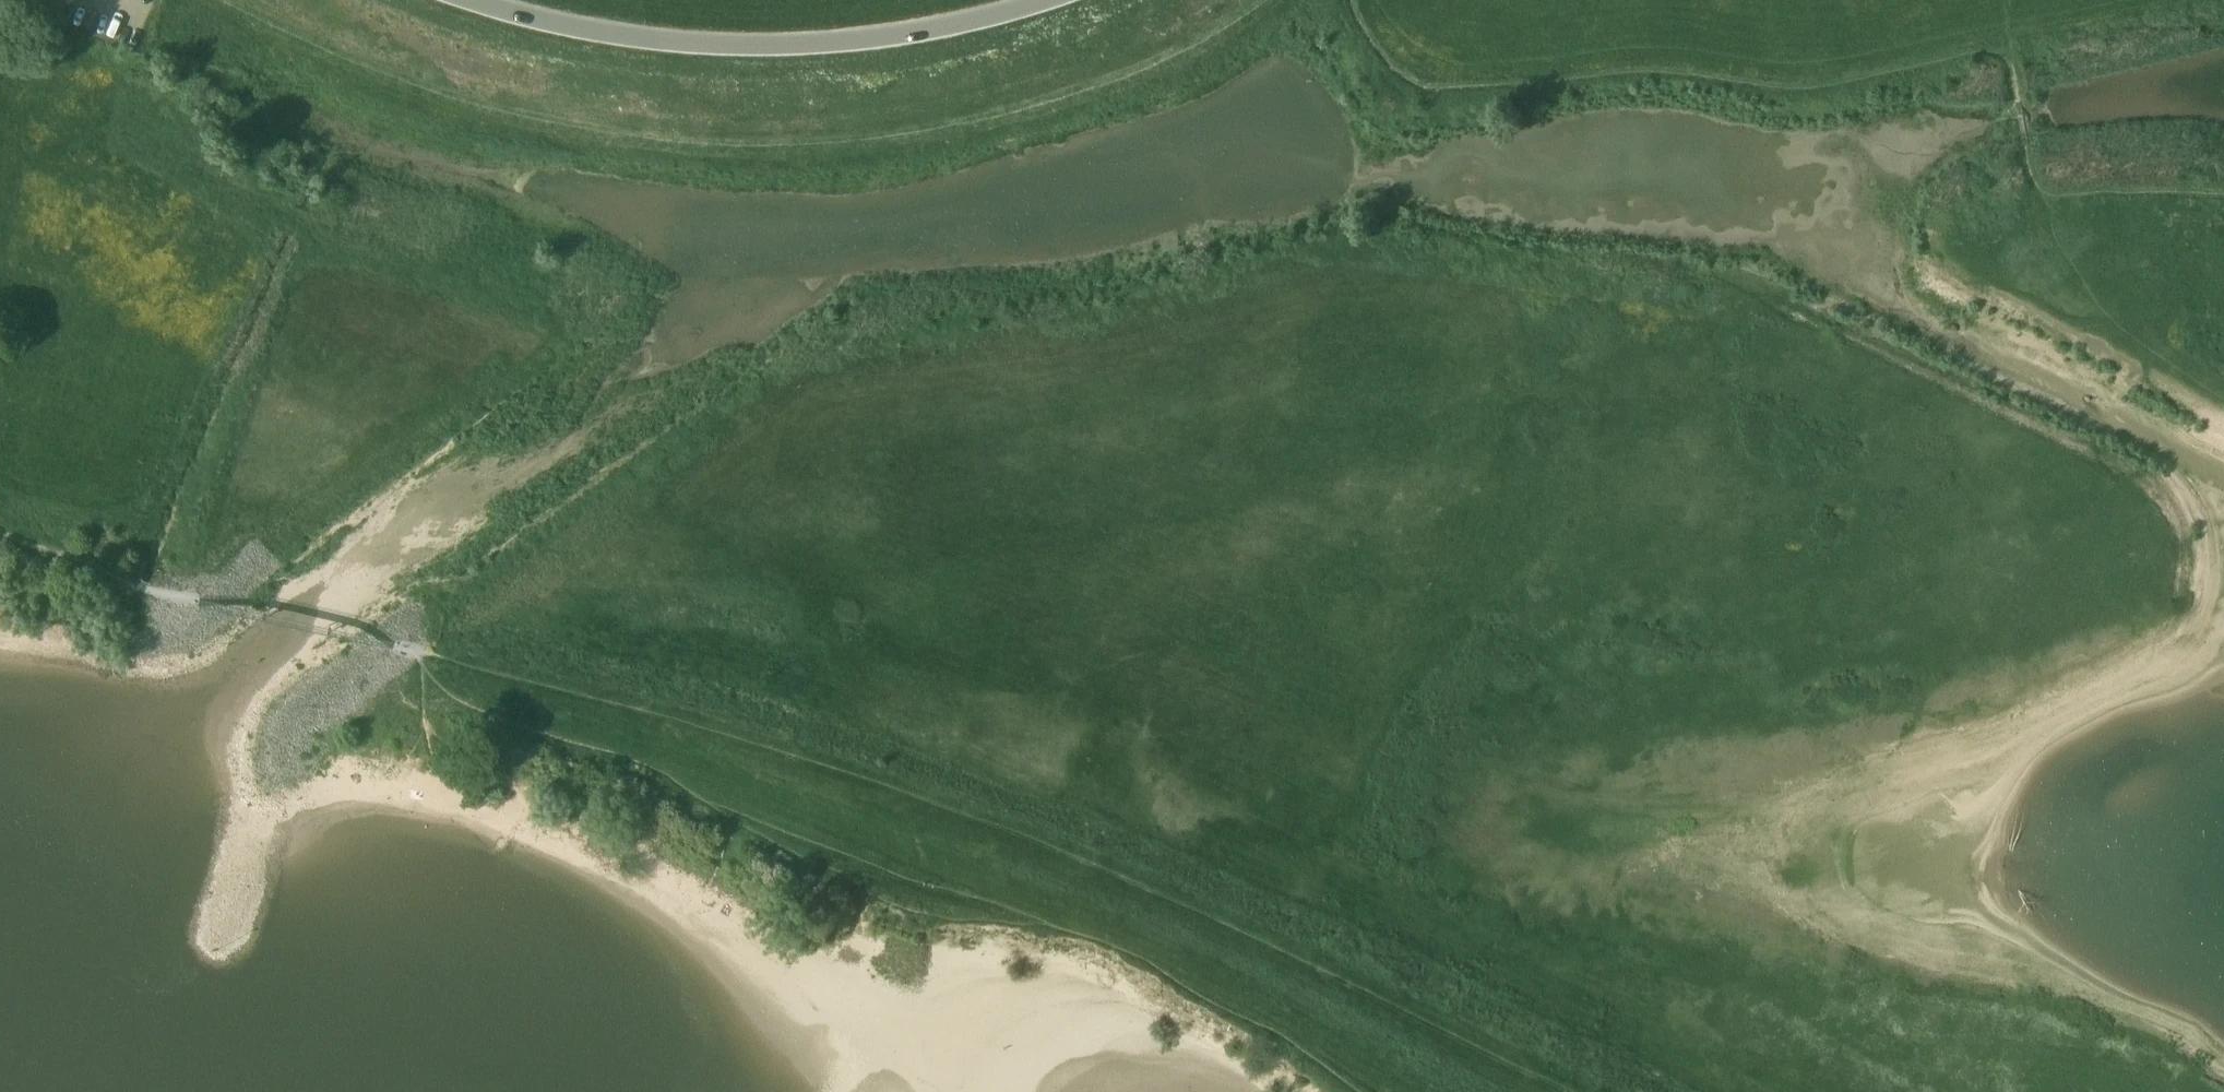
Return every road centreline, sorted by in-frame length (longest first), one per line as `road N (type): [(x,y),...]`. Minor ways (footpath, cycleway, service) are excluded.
road 1 (unclassified): [(1050,0),(913,32),(740,46),(558,25),(471,0)]
road 2 (track): [(200,603),(150,593),(0,530)]

